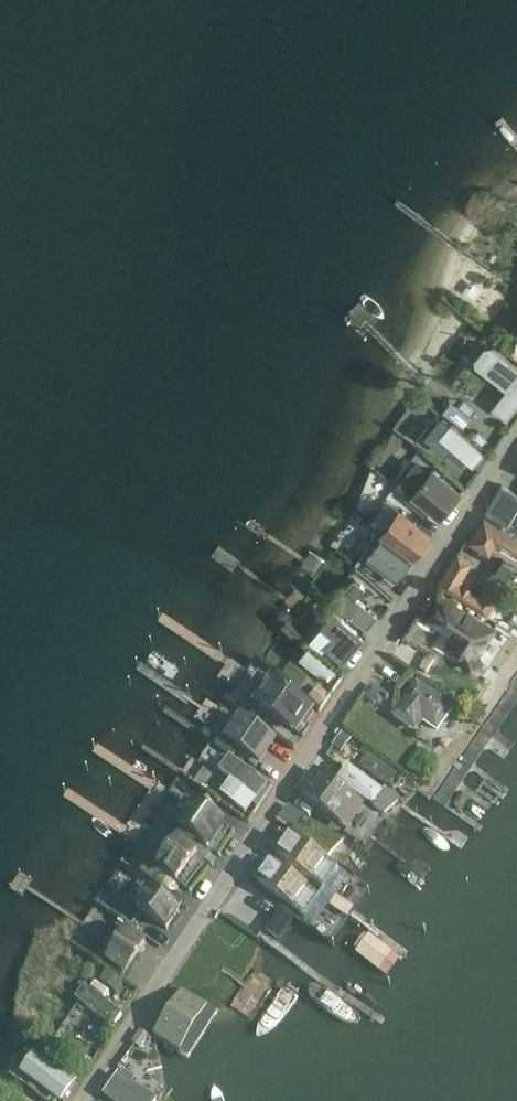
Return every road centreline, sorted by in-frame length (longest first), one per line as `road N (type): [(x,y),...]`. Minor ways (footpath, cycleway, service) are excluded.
road 1 (residential): [(77,1100),(516,442)]

